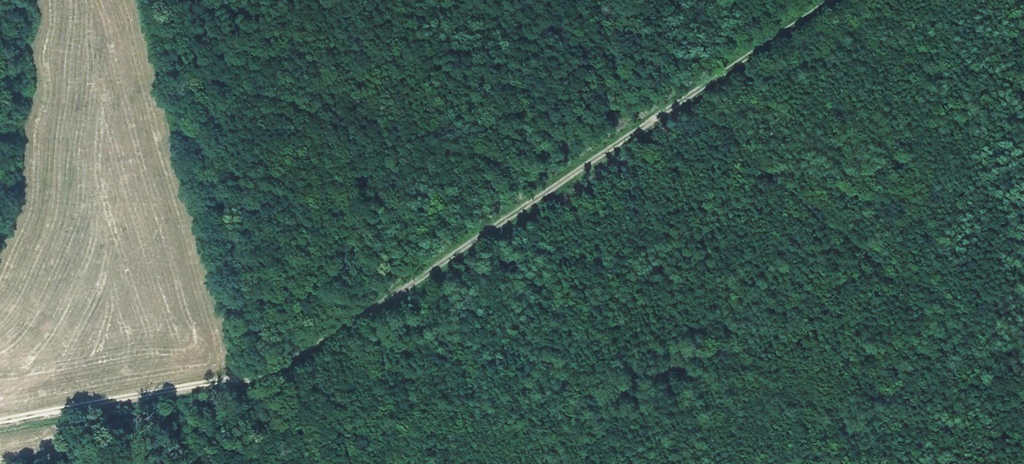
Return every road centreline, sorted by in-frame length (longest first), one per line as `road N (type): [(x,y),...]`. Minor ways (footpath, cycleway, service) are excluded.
road 1 (track): [(830,0),(314,353),(252,375),(0,421)]

